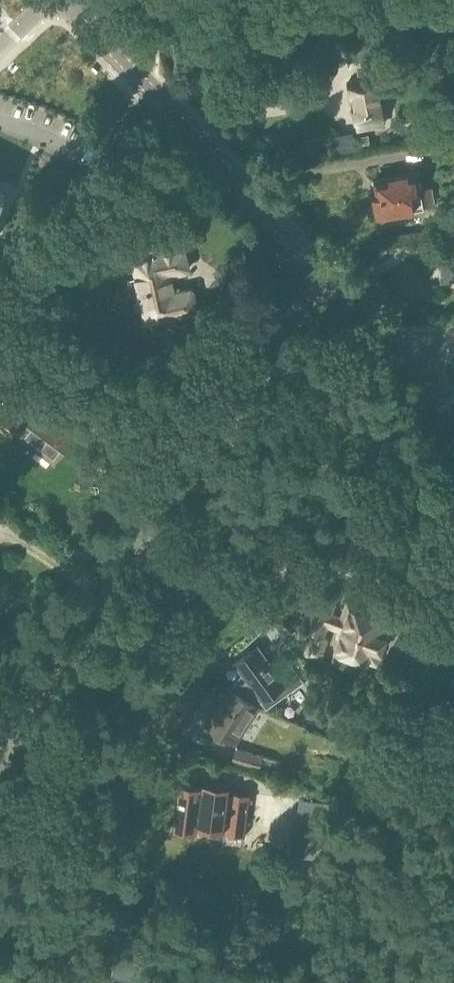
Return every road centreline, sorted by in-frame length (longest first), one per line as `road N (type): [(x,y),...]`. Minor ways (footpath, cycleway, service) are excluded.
road 1 (unclassified): [(0,787),(58,648),(325,281)]
road 2 (secondary): [(325,281),(62,0)]

